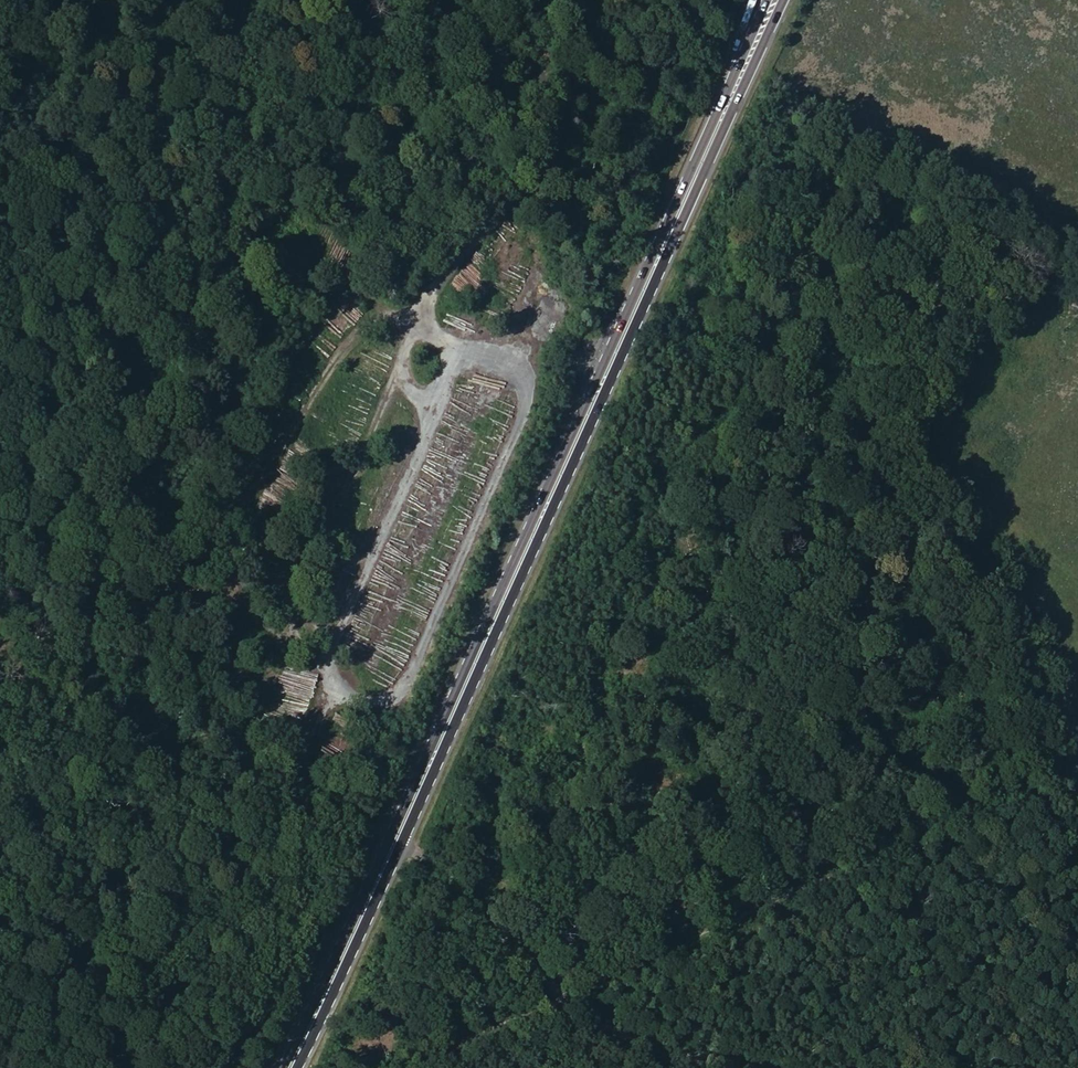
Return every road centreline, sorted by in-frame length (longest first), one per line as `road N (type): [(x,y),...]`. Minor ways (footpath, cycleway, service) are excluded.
road 1 (primary): [(296,1067),(784,0)]
road 2 (primary): [(767,0),(282,1067)]
road 3 (track): [(1077,751),(801,892),(563,993),(561,1006),(429,1067)]
road 4 (track): [(211,551),(367,320),(460,257),(549,158),(560,86)]
road 5 (track): [(734,1067),(613,1038),(505,939)]
road 6 (track): [(234,1067),(351,825)]
road 7 (track): [(640,115),(560,86),(418,0)]

